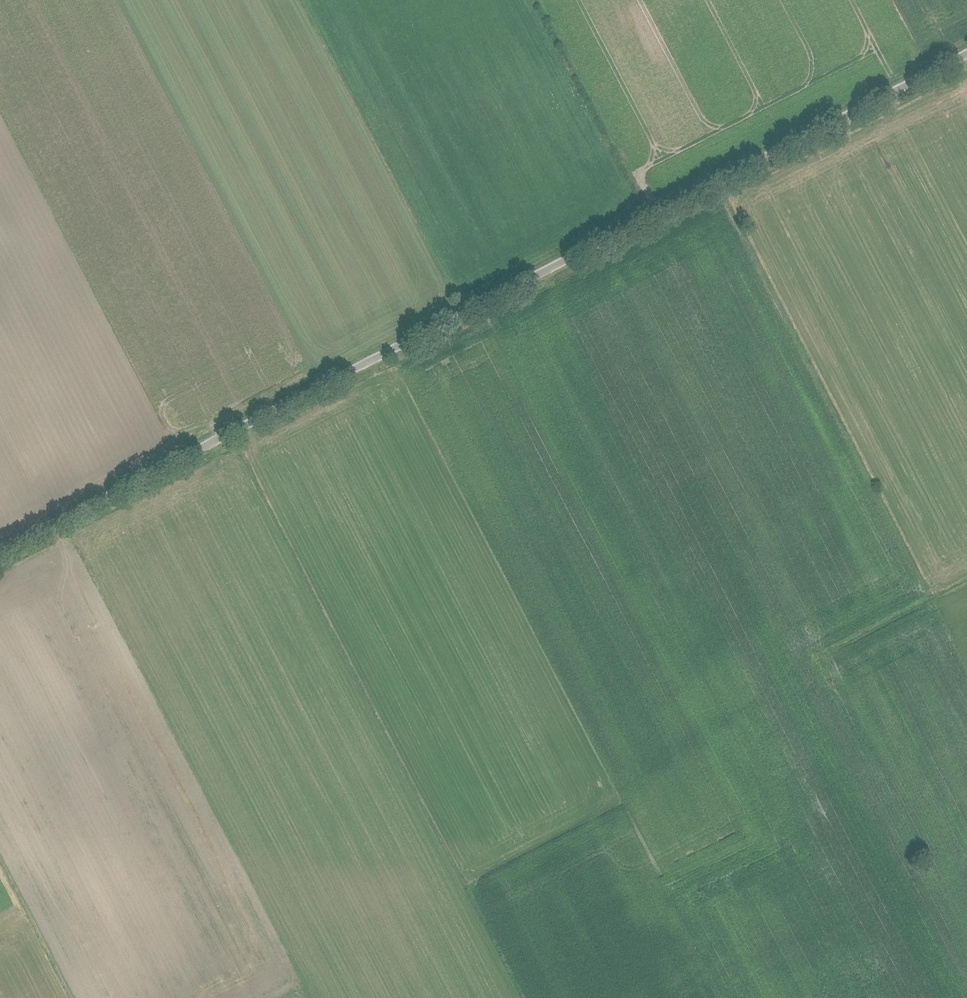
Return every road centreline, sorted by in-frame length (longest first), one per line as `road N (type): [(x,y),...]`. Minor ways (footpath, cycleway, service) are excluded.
road 1 (unclassified): [(0,550),(966,54)]

